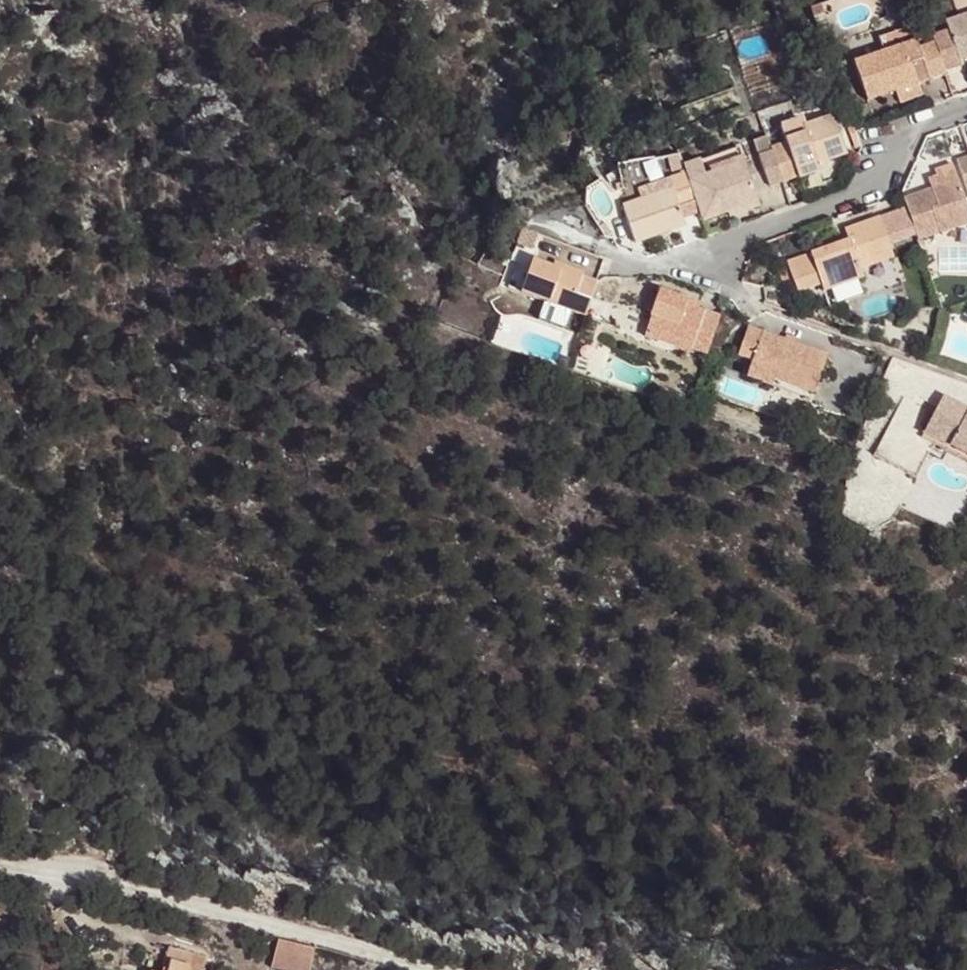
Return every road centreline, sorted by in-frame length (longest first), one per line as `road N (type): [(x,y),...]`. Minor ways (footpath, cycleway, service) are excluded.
road 1 (residential): [(0,856),(432,969)]
road 2 (residential): [(696,263),(870,188),(900,132),(966,108)]

